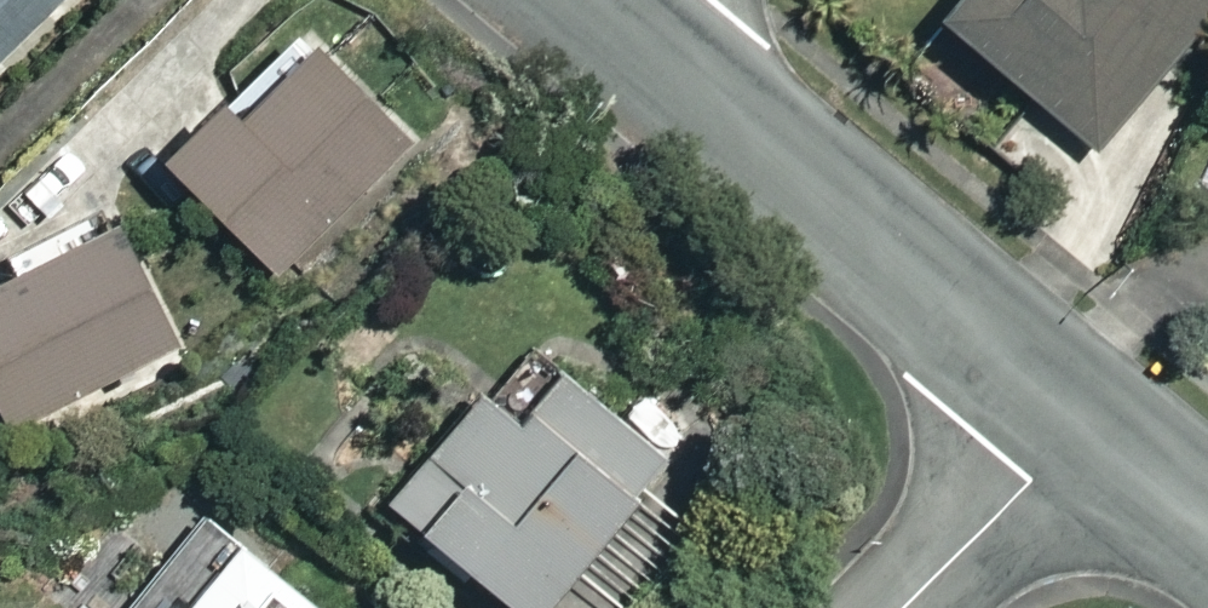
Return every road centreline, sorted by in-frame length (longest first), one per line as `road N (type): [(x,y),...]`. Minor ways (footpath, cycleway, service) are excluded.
road 1 (residential): [(1089,419),(595,0)]
road 2 (residential): [(901,607),(1089,419)]
road 3 (residential): [(1207,518),(1089,419)]

